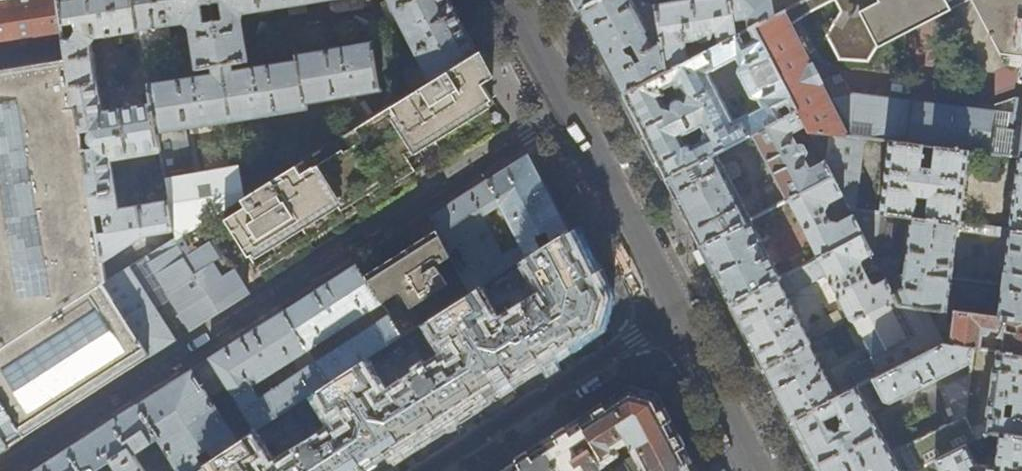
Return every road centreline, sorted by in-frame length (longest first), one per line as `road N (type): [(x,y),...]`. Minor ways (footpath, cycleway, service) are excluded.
road 1 (residential): [(565,114),(0,470)]
road 2 (residential): [(672,318),(430,470)]
road 3 (residential): [(672,318),(565,114)]
road 4 (residential): [(751,470),(672,318)]
road 5 (residential): [(565,114),(506,0)]

